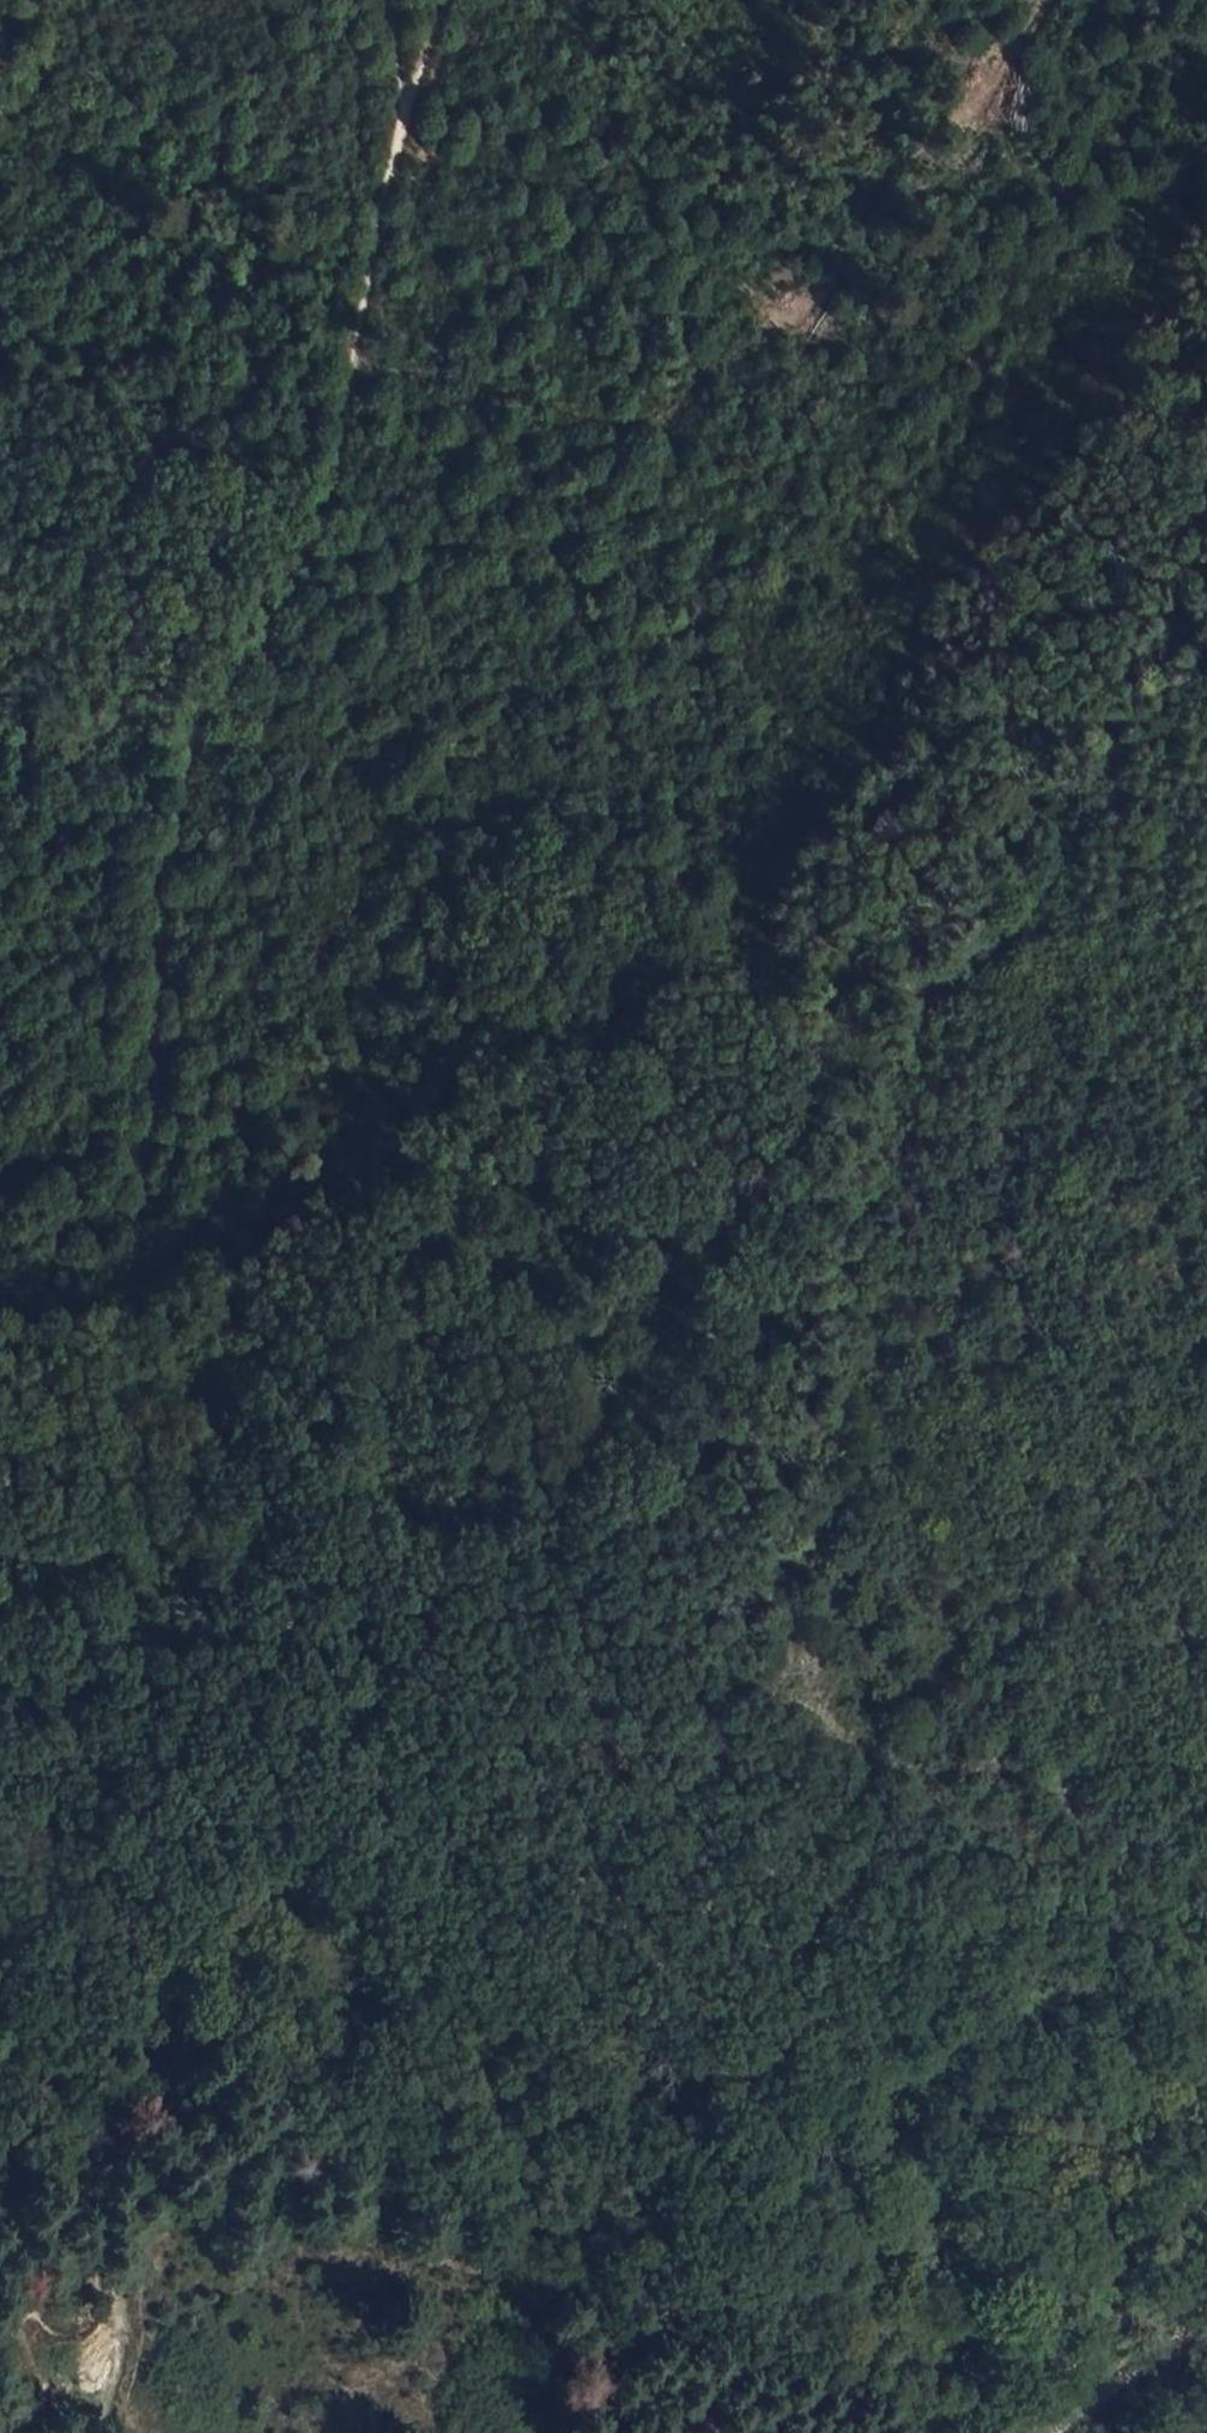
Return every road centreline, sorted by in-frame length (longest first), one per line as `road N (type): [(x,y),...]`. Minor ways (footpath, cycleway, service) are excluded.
road 1 (track): [(91,2432),(122,2352),(110,2150)]
road 2 (track): [(1054,2432),(1206,2315)]

